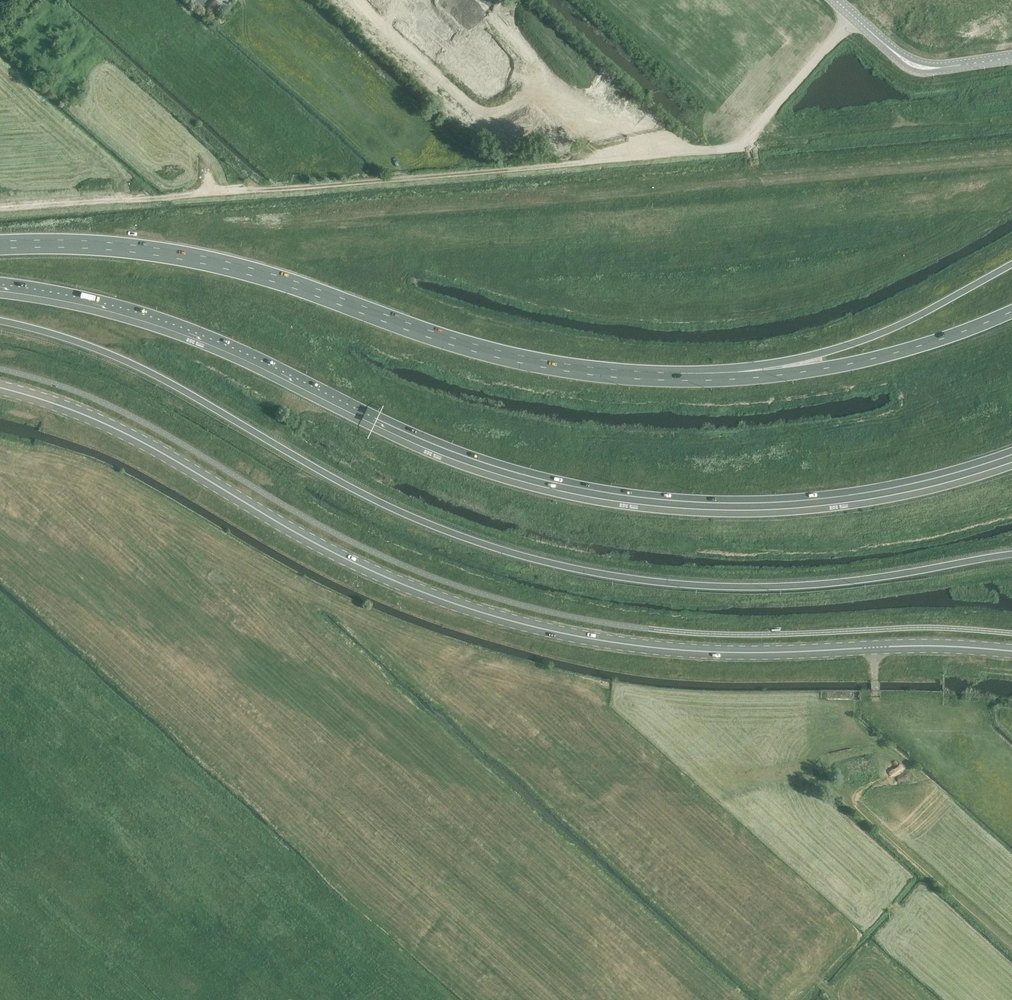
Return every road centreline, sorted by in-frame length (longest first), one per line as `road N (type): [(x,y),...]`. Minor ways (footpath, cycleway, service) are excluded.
road 1 (trunk): [(0,321),(125,361),(384,506),(556,567),(657,585),(754,589),(1011,557)]
road 2 (secondary): [(1011,651),(690,650),(584,638),(487,614),(345,559),(122,432),(0,389)]
road 3 (trunk): [(0,284),(147,316),(449,450),(600,491),(788,502),(875,491),(1011,455)]
road 4 (trunk): [(739,375),(631,375),(534,362),(226,265),(116,247),(0,245)]
road 5 (track): [(855,18),(736,147),(175,202)]
road 6 (trunk): [(1011,264),(876,334),(739,375)]
road 7 (trunk): [(1011,311),(886,355),(739,375)]
road 8 (track): [(245,0),(370,122),(400,180)]

